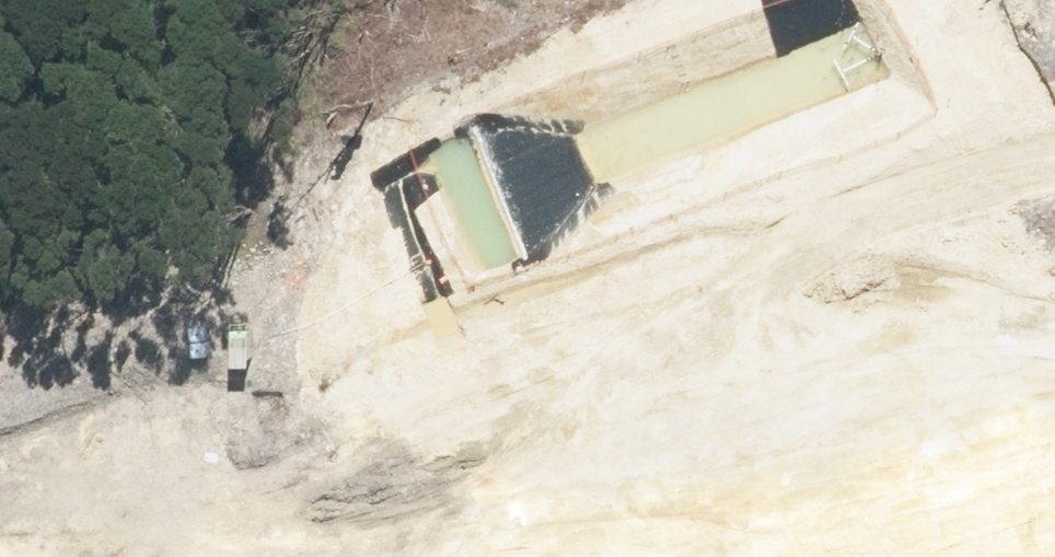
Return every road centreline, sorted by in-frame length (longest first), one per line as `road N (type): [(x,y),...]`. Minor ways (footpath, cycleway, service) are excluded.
road 1 (trunk): [(0,550),(1054,285)]
road 2 (trunk): [(1054,369),(313,556)]

